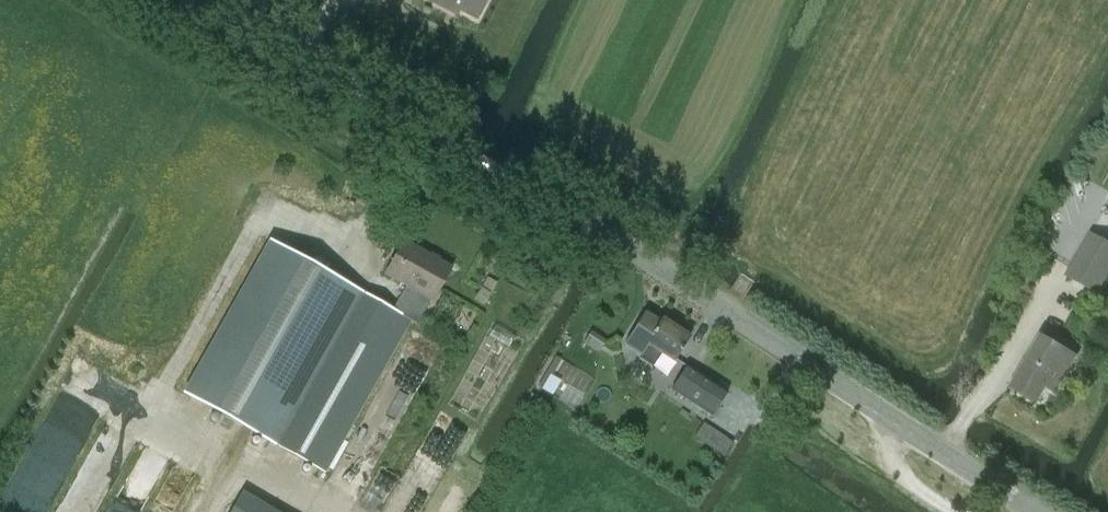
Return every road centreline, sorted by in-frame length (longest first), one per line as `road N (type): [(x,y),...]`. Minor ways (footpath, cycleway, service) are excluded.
road 1 (tertiary): [(215,0),(688,285),(1034,511)]
road 2 (track): [(209,511),(234,470),(161,404),(270,195),(373,230),(426,133)]

